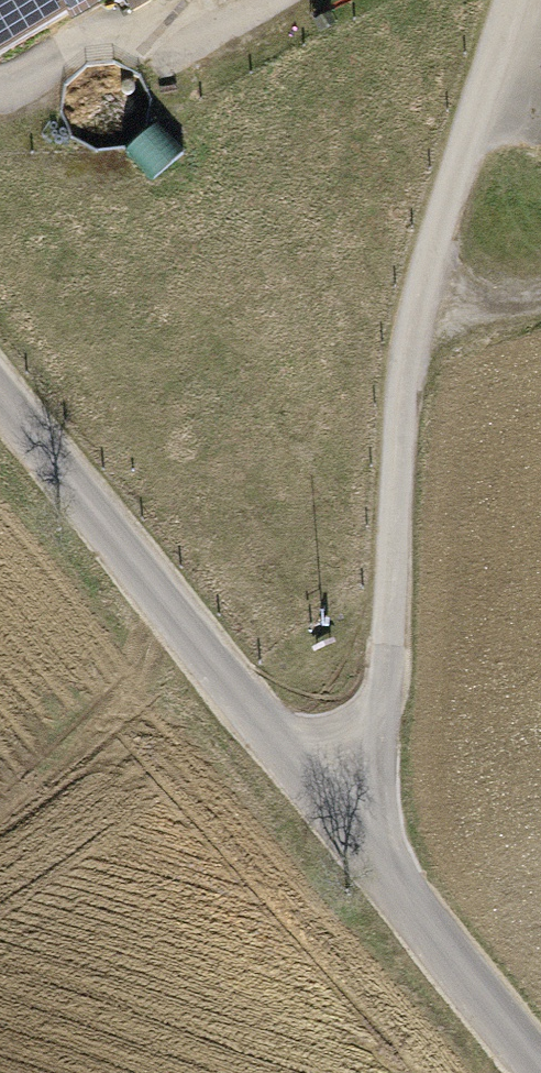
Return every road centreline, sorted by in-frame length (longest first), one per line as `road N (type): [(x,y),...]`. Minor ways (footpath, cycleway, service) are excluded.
road 1 (track): [(392,900),(394,366),(514,0)]
road 2 (unclassified): [(540,1072),(392,900),(0,401)]

